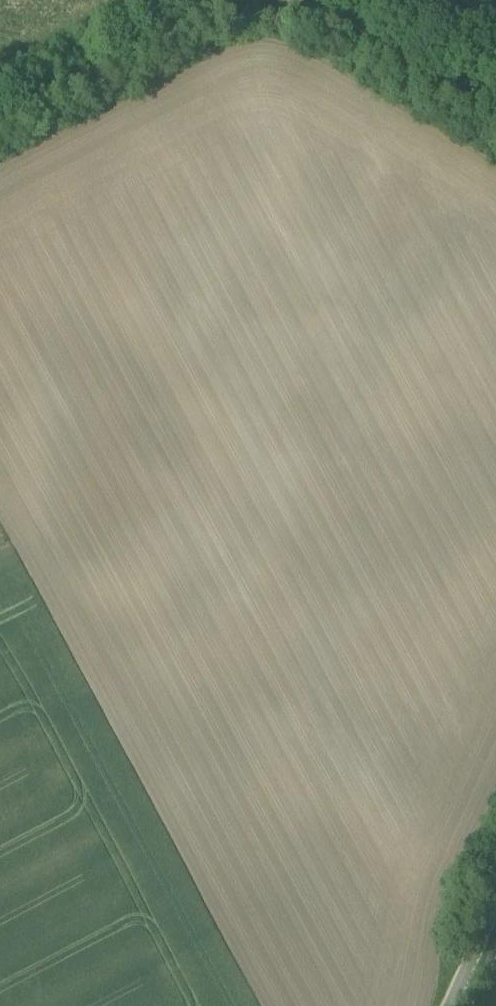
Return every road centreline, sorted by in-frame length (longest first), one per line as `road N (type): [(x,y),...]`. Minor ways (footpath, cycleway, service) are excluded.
road 1 (unclassified): [(0,121),(232,0)]
road 2 (unclassified): [(312,0),(495,105)]
road 3 (unclassified): [(495,895),(444,1005)]

